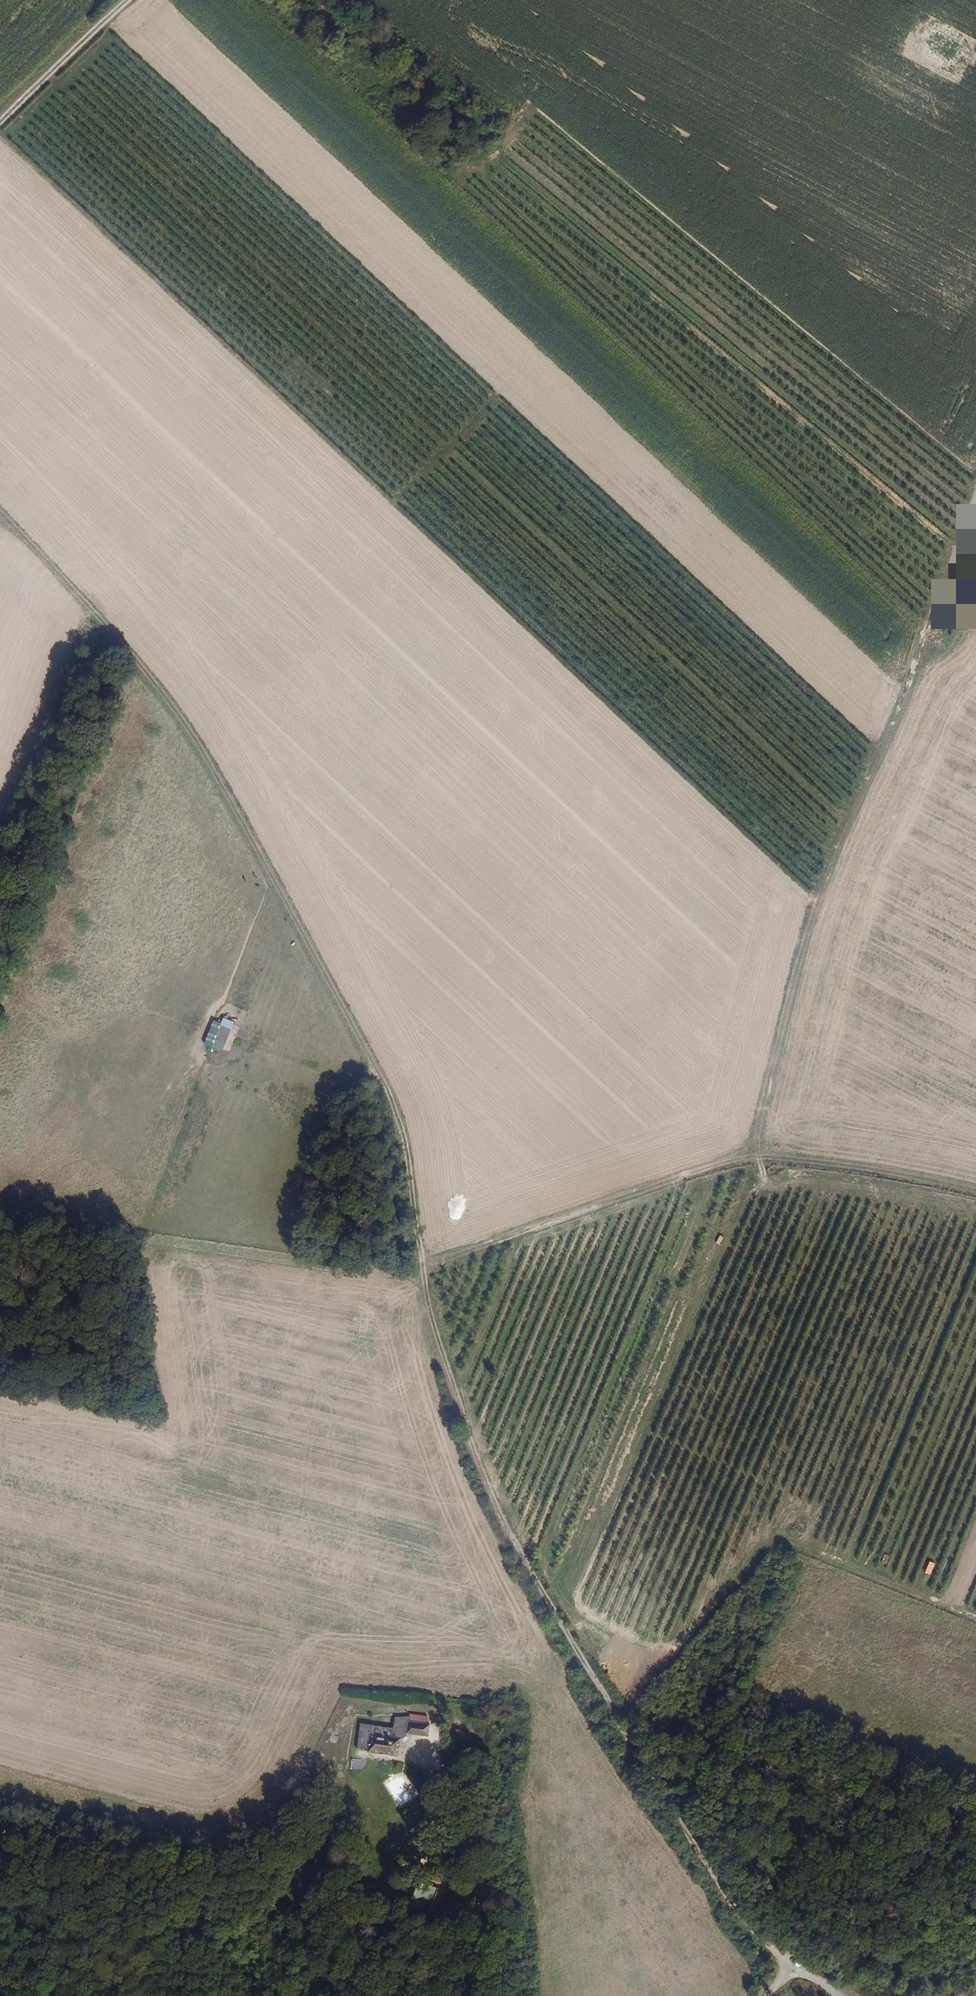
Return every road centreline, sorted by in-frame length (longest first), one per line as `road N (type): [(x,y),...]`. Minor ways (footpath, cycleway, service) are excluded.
road 1 (track): [(0,511),(118,632),(232,790),(374,1074),(424,1270)]
road 2 (track): [(779,1986),(798,1974),(729,1903),(527,1568),(483,1469),(424,1270)]
road 3 (track): [(424,1270),(758,1161),(876,1161),(975,1188)]
road 4 (track): [(476,1995),(471,1880),(437,1775)]
road 5 (track): [(0,123),(127,0)]

